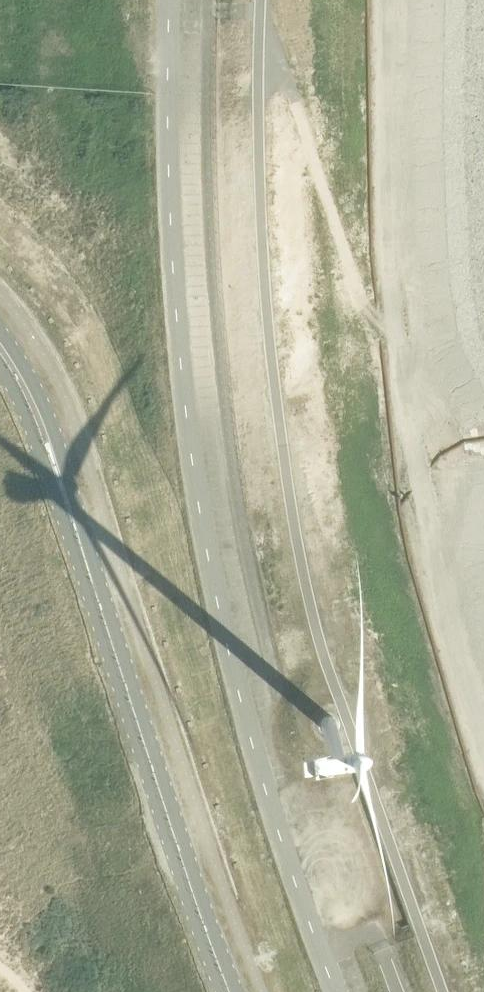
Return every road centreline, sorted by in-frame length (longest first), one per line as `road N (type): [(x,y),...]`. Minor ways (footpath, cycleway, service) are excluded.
road 1 (track): [(258,9),(483,592)]
road 2 (unclassified): [(230,991),(64,496)]
road 3 (track): [(483,421),(463,344),(448,140),(455,0)]
road 4 (unclassified): [(64,496),(44,404),(0,330)]
road 5 (unclassified): [(0,365),(64,496)]

